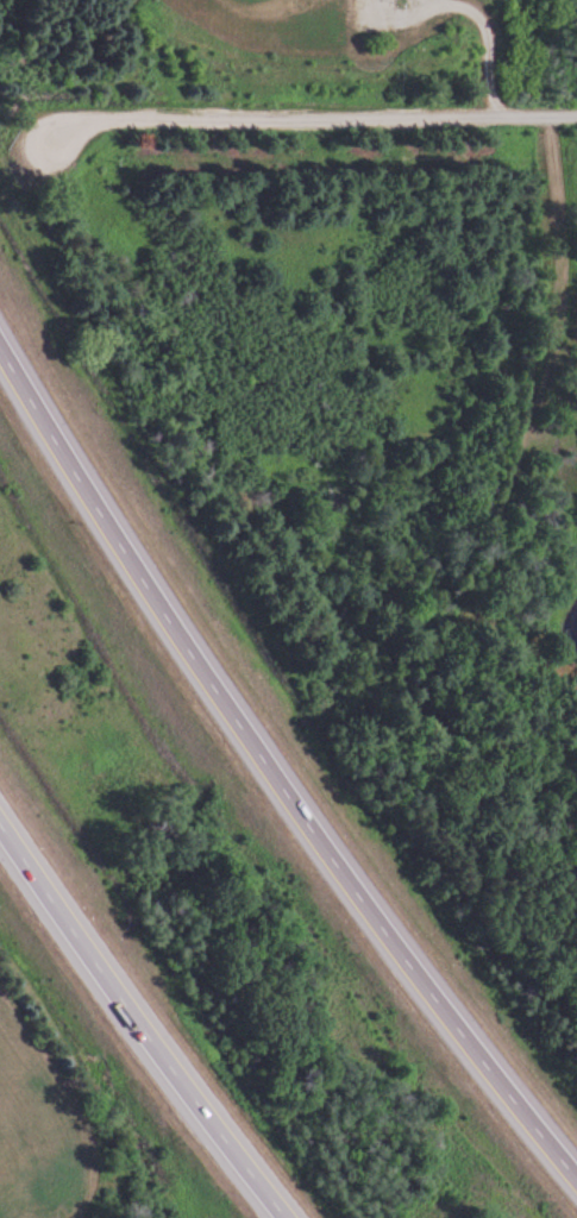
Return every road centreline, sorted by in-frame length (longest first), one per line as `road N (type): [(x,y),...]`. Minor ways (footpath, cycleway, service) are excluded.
road 1 (motorway): [(576,1174),(371,919),(222,709),(0,349)]
road 2 (residential): [(54,143),(79,125),(121,117),(576,115)]
road 3 (motorway): [(0,823),(285,1217)]

